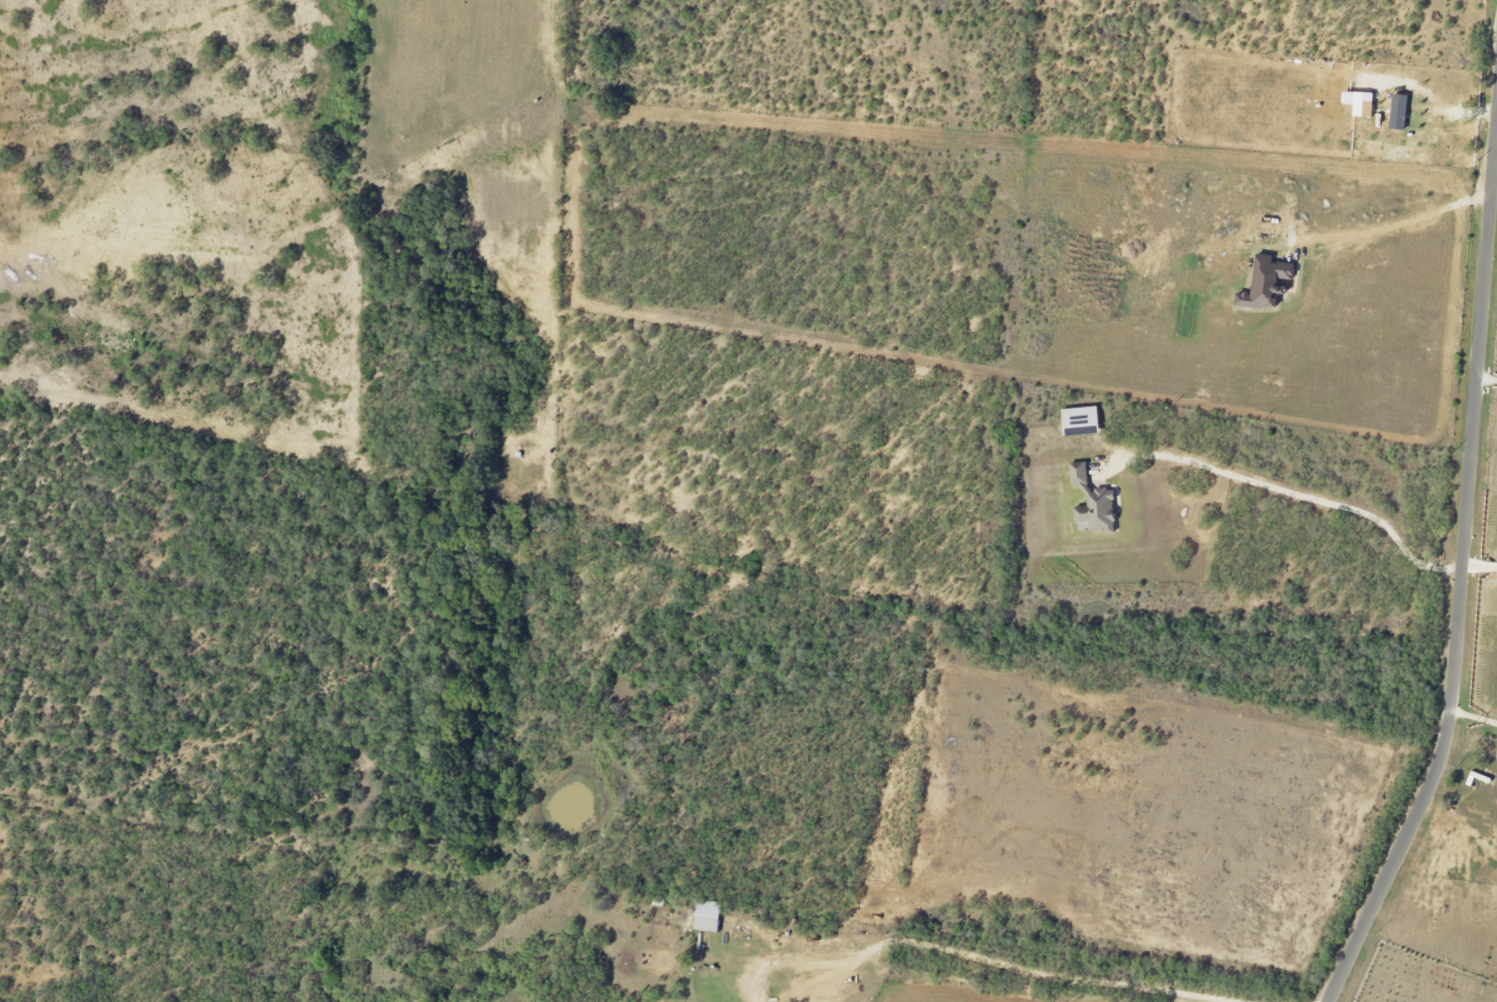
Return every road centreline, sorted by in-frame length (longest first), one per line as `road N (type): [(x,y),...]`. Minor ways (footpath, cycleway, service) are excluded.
road 1 (residential): [(1332,1001),(1447,753),(1496,135)]

